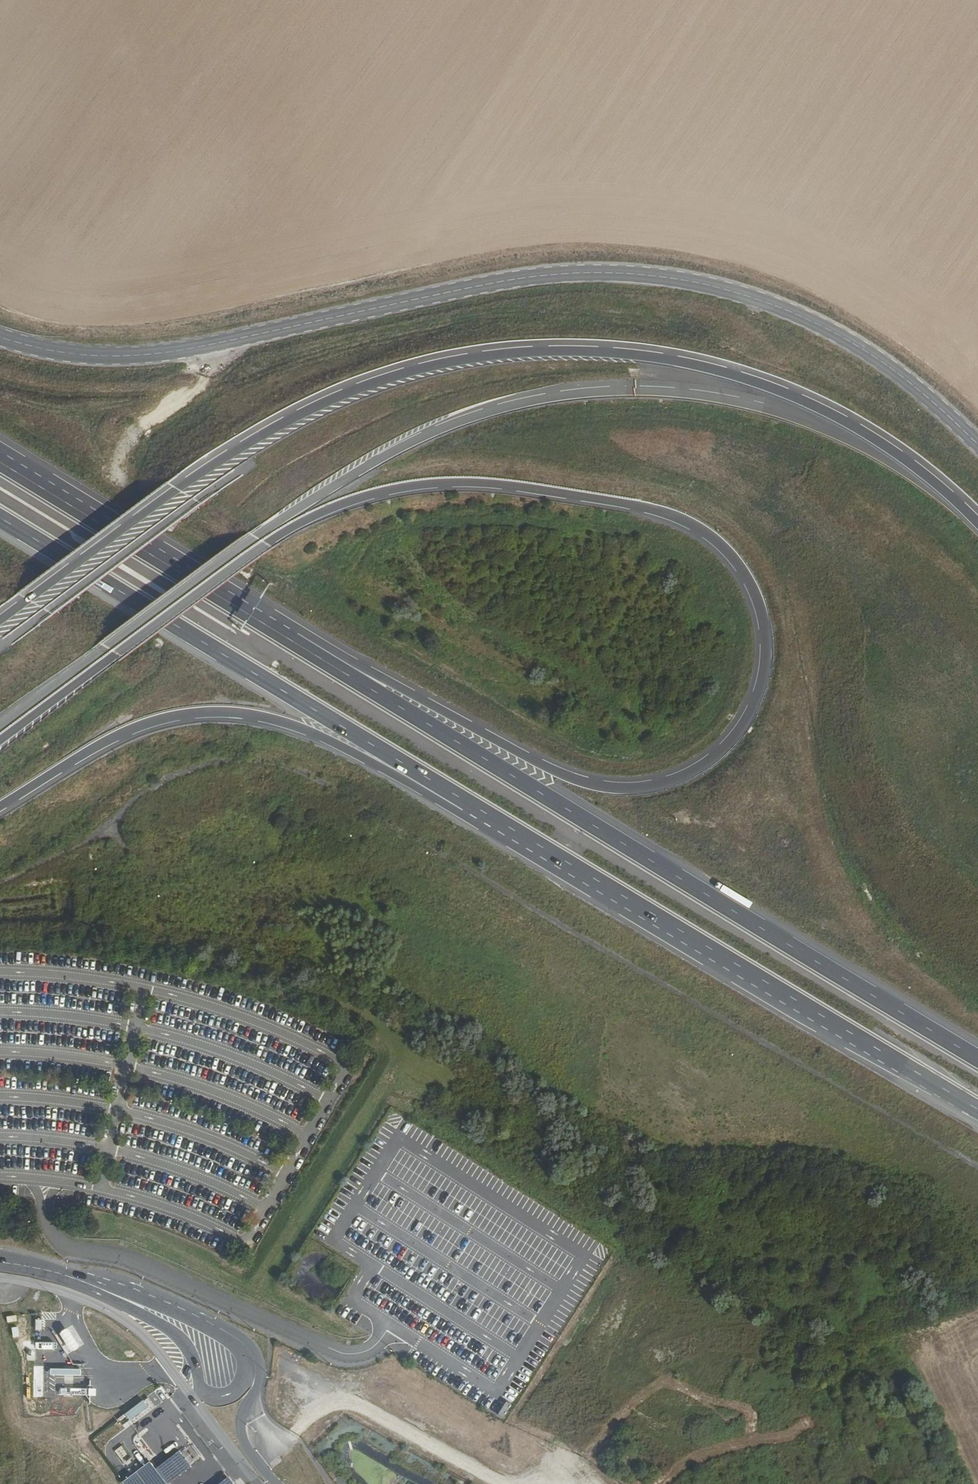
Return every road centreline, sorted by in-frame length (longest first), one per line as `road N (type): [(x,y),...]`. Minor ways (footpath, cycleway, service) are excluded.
road 1 (trunk): [(0,740),(269,540),(320,511),(425,484),(475,481),(668,513),(706,533),(748,579),(763,664),(756,699),(719,754),(683,776),(637,787),(589,782),(521,755),(280,624)]
road 2 (track): [(0,884),(99,834),(156,783),(187,768),(238,758),(307,774),(977,1169)]
road 3 (trunk): [(977,535),(883,452),(807,404),(641,350),(518,348),(402,375),(318,408),(184,489),(0,619)]
road 4 (tertiary): [(977,442),(922,392),(806,319),(732,289),(660,274),(505,280),(116,358),(0,337)]
road 5 (trunk): [(977,1059),(280,624)]
road 6 (trunk): [(469,806),(977,1107)]
road 7 (trunk): [(0,517),(469,806)]
road 8 (trunk): [(0,803),(129,731),(160,719),(226,712),(300,727),(448,805),(469,806)]
road 9 (unclassified): [(0,1278),(96,1305),(133,1327),(257,1483)]
road 10 (trunk): [(280,624),(0,457)]
road 11 (unclassified): [(65,1275),(180,1336),(205,1393),(227,1396),(244,1381),(243,1357),(197,1316)]
road 12 (unclassified): [(275,1483),(240,1426),(259,1357),(238,1334),(197,1316)]
road 13 (unclassified): [(197,1316),(65,1275)]

